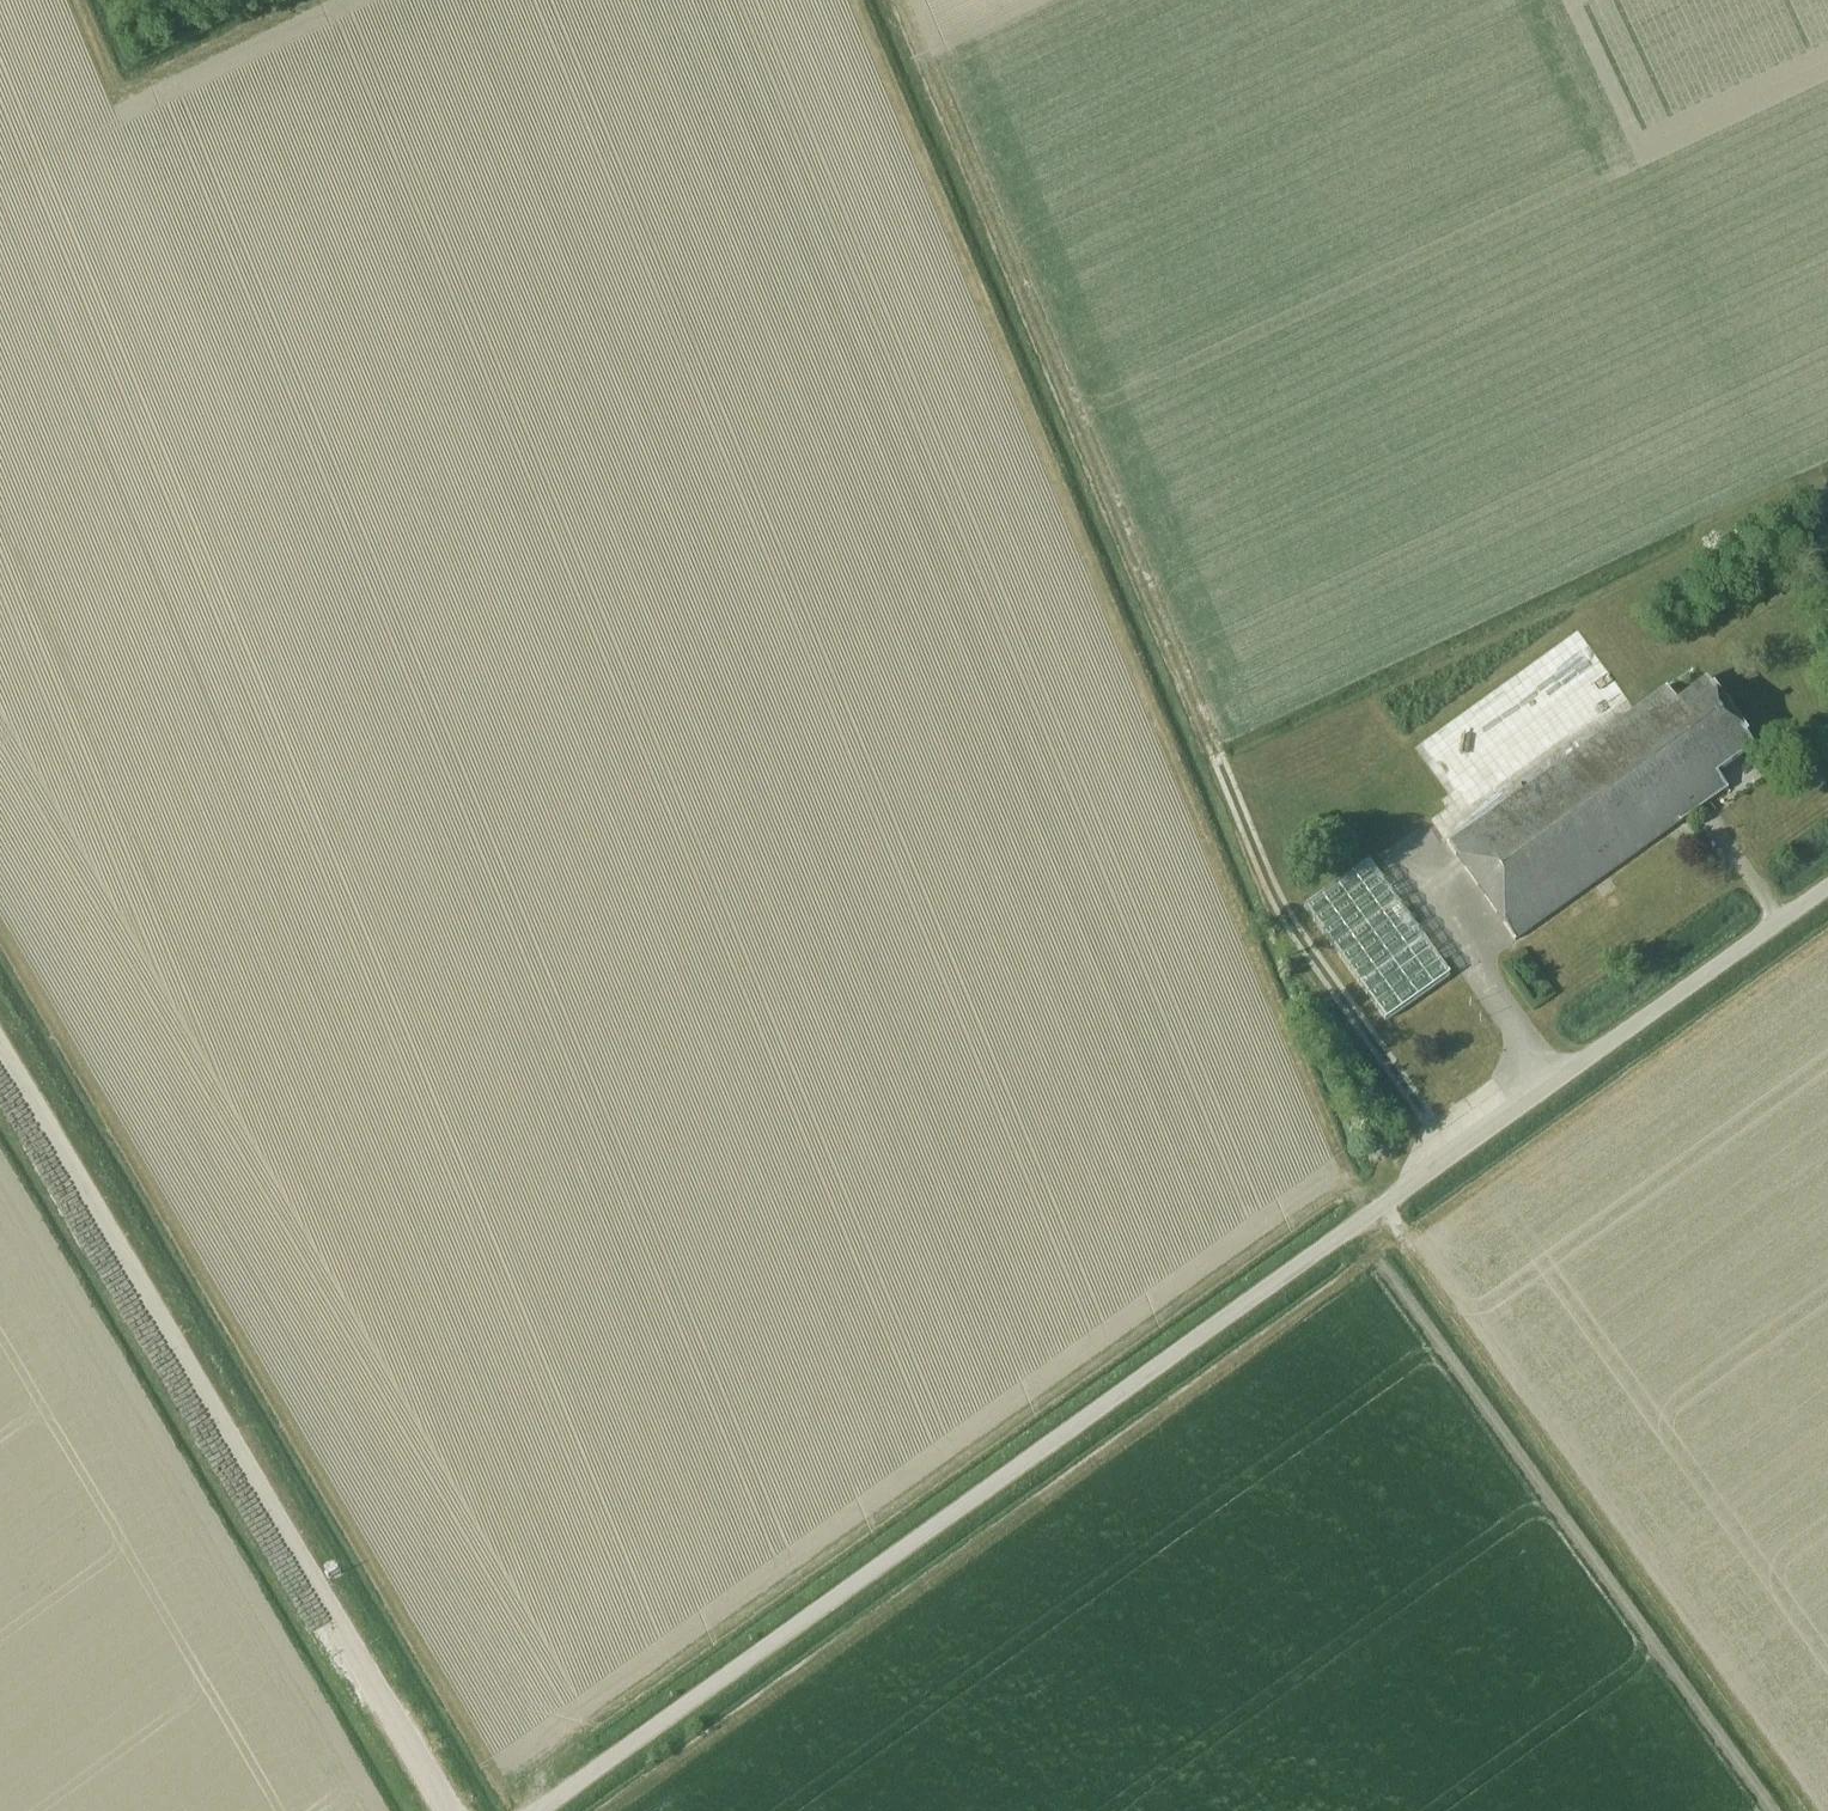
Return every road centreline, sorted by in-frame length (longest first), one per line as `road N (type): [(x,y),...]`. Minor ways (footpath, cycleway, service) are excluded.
road 1 (unclassified): [(542,1810),(1827,892)]
road 2 (unclassified): [(447,1810),(0,1064)]

